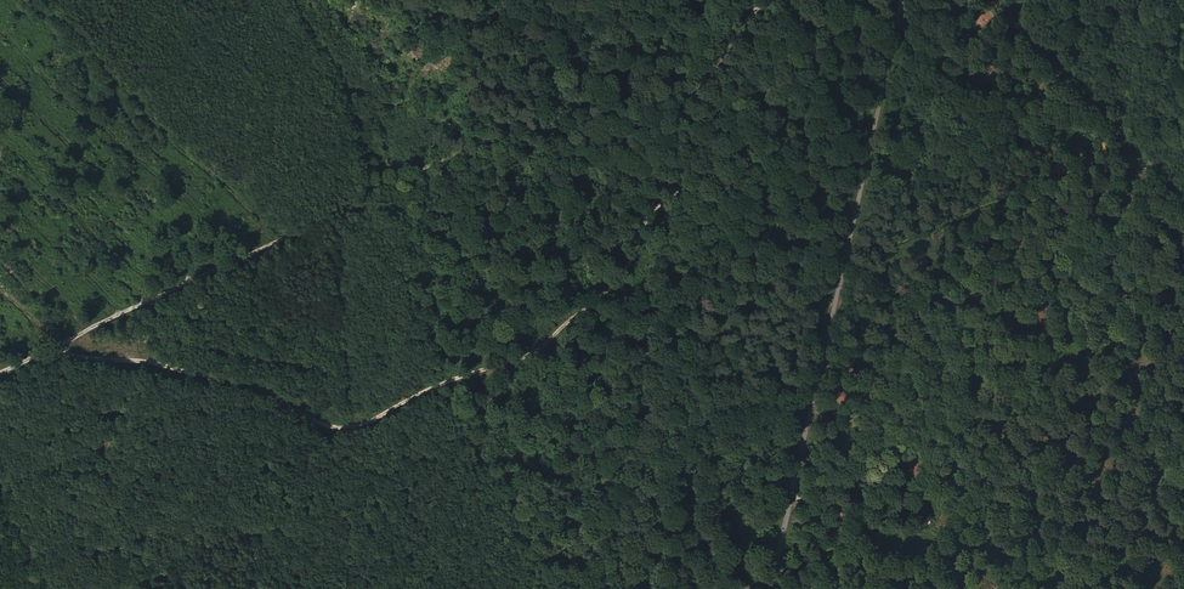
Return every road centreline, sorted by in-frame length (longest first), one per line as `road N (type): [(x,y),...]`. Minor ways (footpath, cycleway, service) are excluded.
road 1 (track): [(44,349),(238,379),(344,433),(378,421),(570,311),(634,245),(715,132),(763,8)]
road 2 (track): [(0,370),(782,0)]
road 3 (track): [(777,588),(903,0)]
road 4 (track): [(1183,208),(972,0)]

